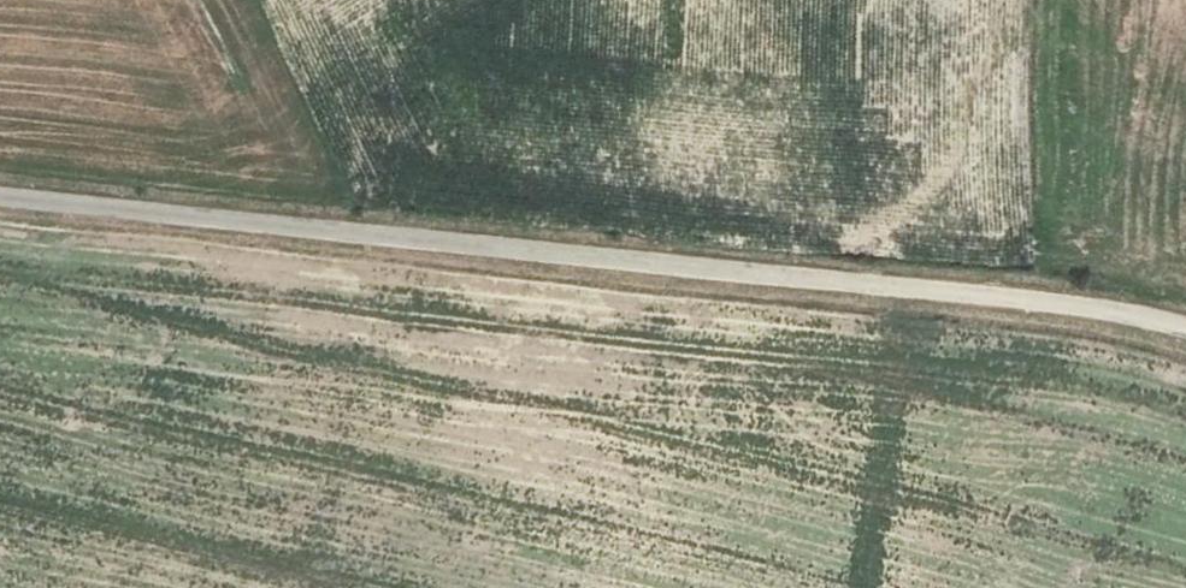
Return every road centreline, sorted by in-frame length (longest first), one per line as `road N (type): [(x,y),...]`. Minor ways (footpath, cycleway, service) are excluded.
road 1 (unclassified): [(1185,329),(985,295),(0,196)]

